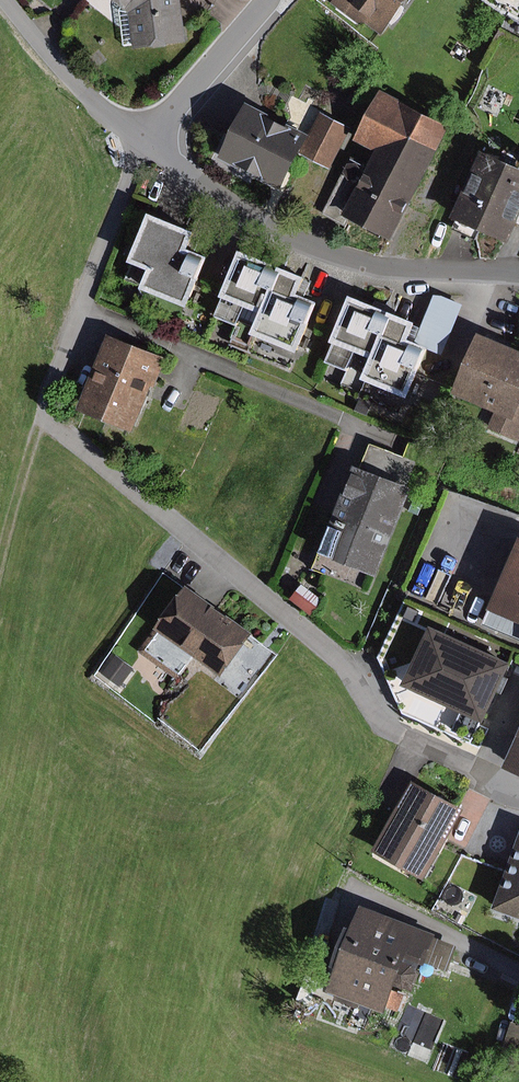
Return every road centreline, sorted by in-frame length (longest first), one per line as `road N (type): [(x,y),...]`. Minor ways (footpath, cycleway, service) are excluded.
road 1 (residential): [(83,309),(47,418),(347,665),(381,713),(518,792)]
road 2 (residential): [(146,141),(281,234),(331,254),(388,268),(518,273)]
road 3 (residential): [(83,309),(358,426)]
road 4 (residential): [(6,0),(81,88),(146,141)]
road 5 (residential): [(146,141),(269,0)]
road 6 (residential): [(518,972),(355,890)]
road 7 (residential): [(146,141),(83,309)]

